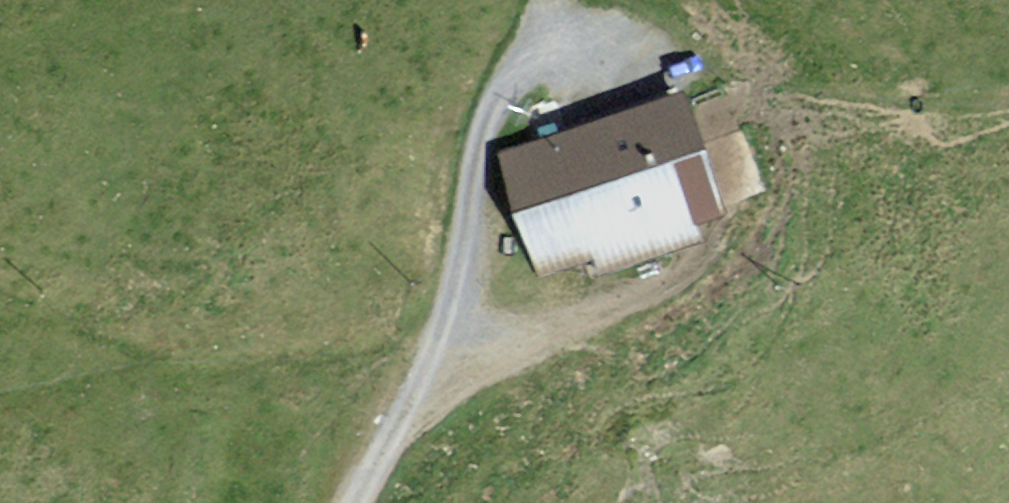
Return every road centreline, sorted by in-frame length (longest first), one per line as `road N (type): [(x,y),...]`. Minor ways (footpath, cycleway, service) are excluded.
road 1 (track): [(352,502),(407,397),(579,342),(708,276)]
road 2 (track): [(551,0),(547,29),(491,112),(449,300),(407,397)]

